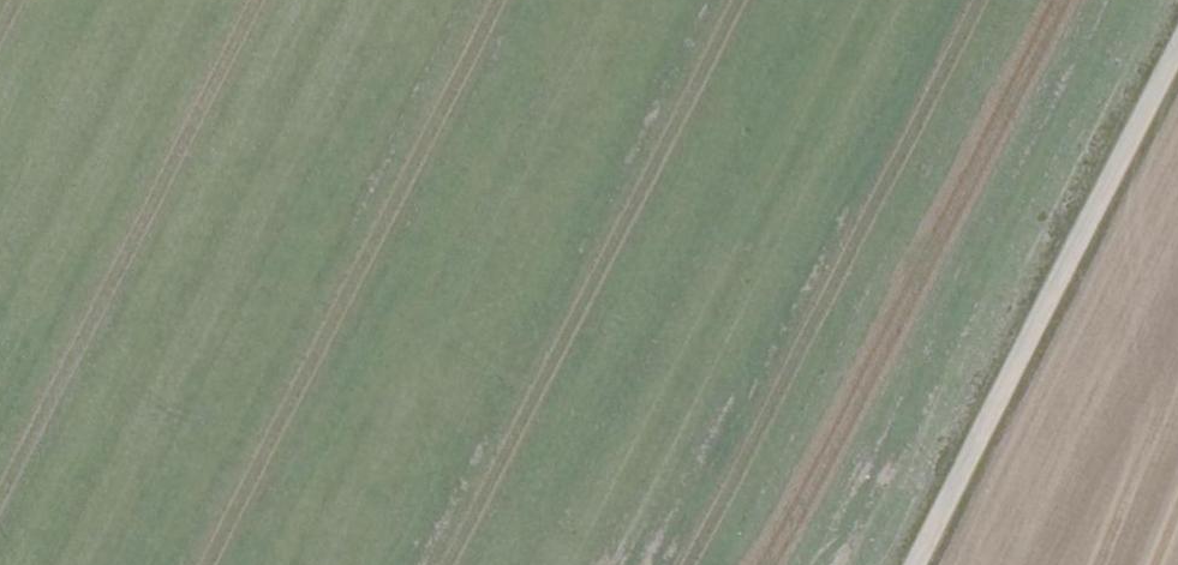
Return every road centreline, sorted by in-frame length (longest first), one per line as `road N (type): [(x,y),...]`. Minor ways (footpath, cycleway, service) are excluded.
road 1 (track): [(1177,49),(913,564)]

